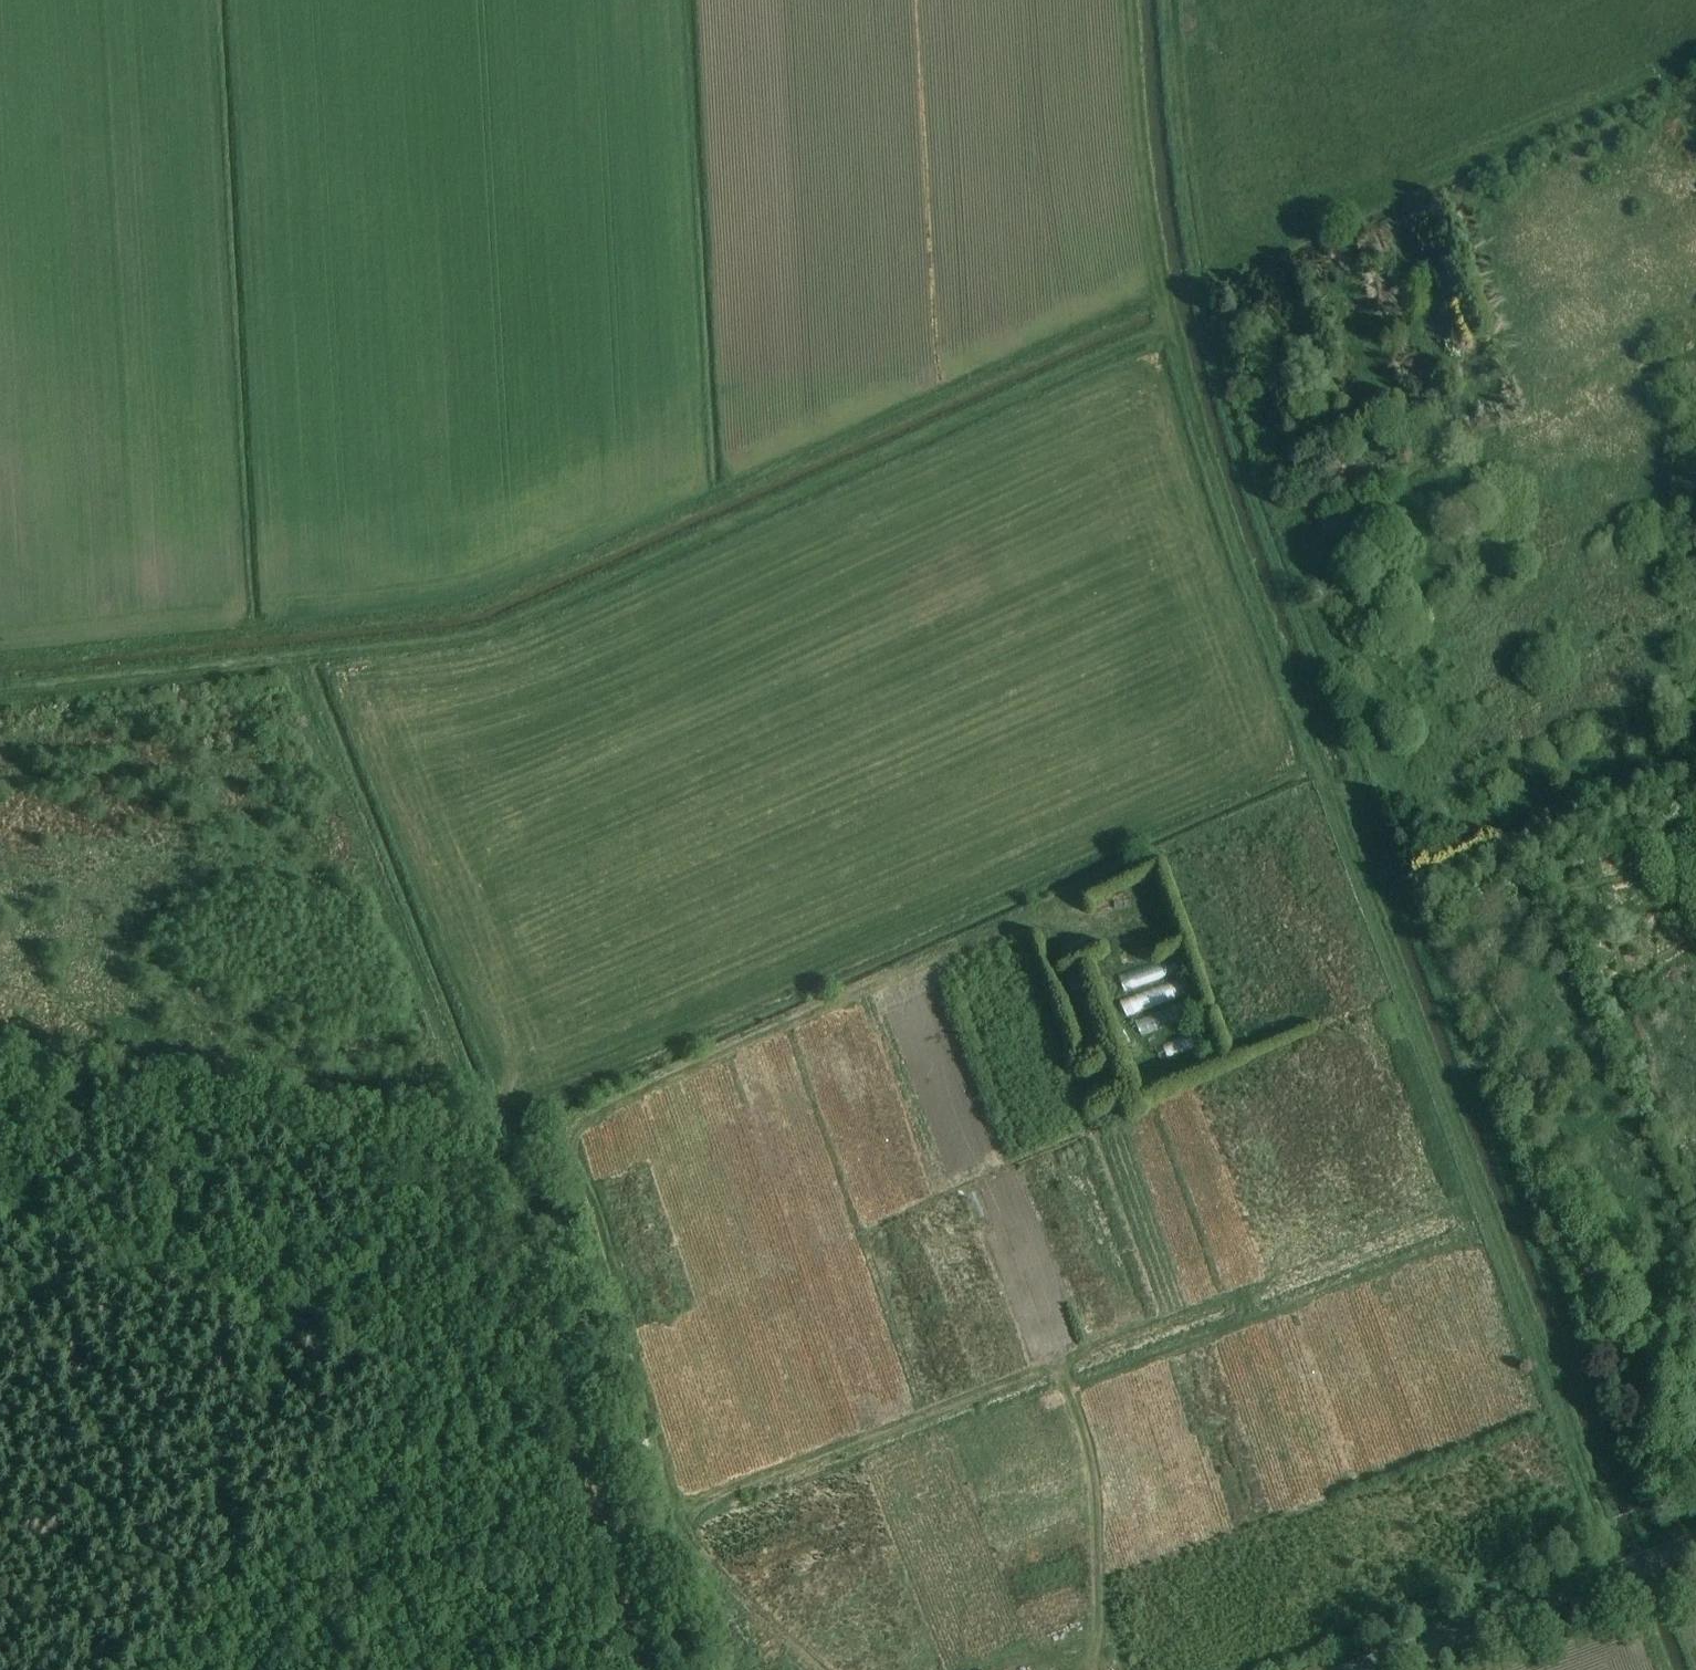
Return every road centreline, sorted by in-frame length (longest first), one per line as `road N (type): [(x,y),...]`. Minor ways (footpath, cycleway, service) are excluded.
road 1 (tertiary): [(1357,1669),(1695,1542)]
road 2 (track): [(643,1669),(592,1486)]

